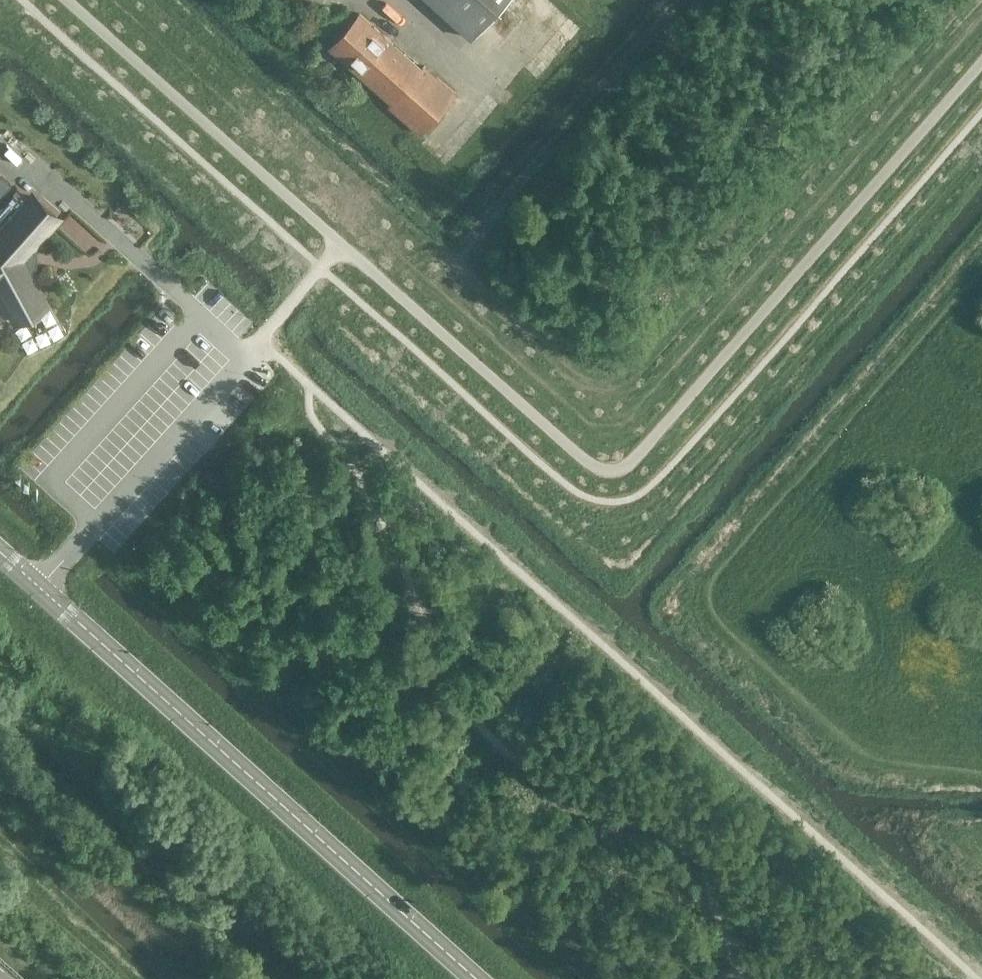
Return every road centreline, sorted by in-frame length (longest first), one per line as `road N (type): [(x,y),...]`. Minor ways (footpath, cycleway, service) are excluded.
road 1 (tertiary): [(476,978),(0,552)]

